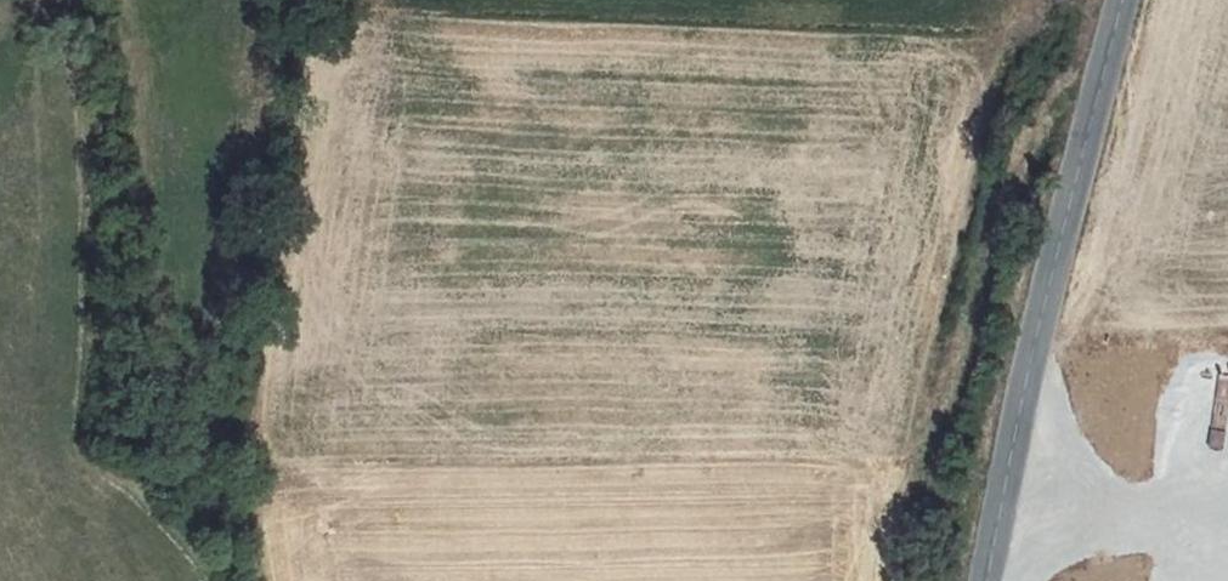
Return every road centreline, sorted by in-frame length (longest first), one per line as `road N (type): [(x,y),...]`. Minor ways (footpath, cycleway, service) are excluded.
road 1 (tertiary): [(984,580),(1126,0)]

